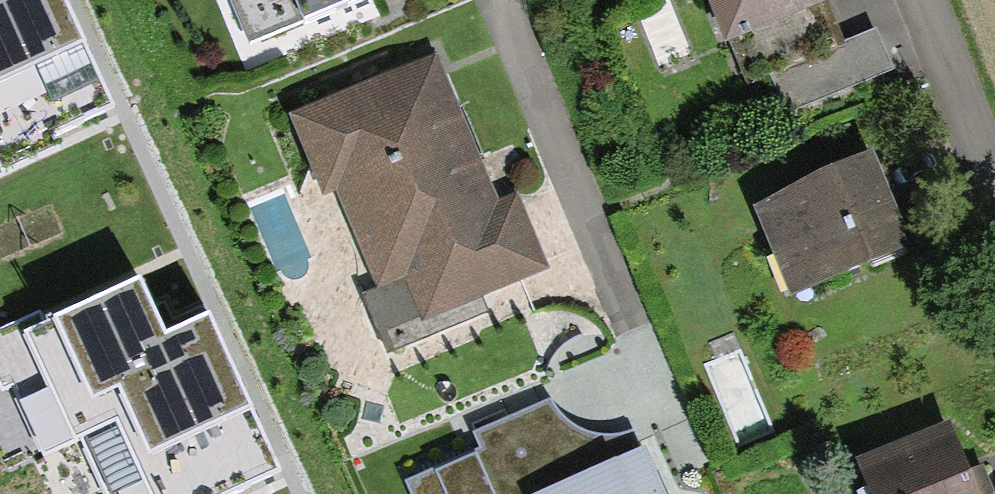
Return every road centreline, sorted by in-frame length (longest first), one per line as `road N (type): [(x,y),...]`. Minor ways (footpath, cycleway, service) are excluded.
road 1 (residential): [(926,0),(994,175)]

